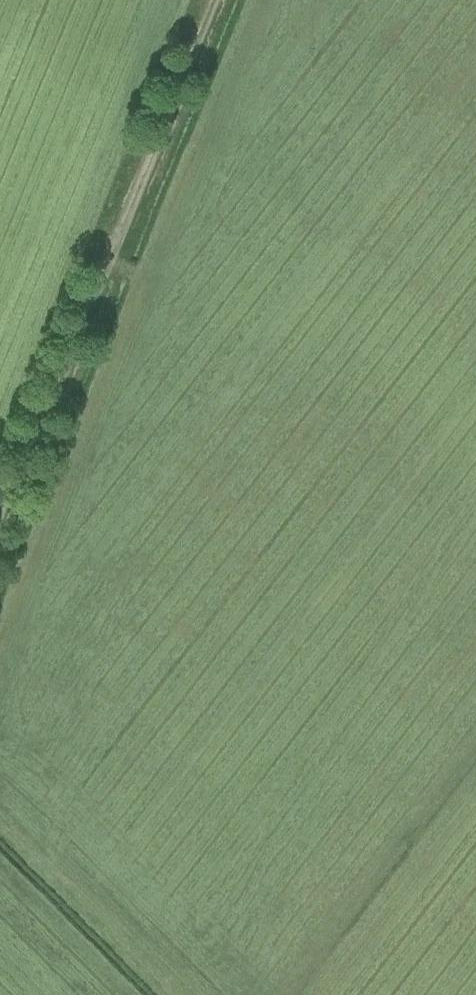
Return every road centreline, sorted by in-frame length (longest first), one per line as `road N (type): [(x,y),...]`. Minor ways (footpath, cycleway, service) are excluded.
road 1 (track): [(211,0),(0,520)]

